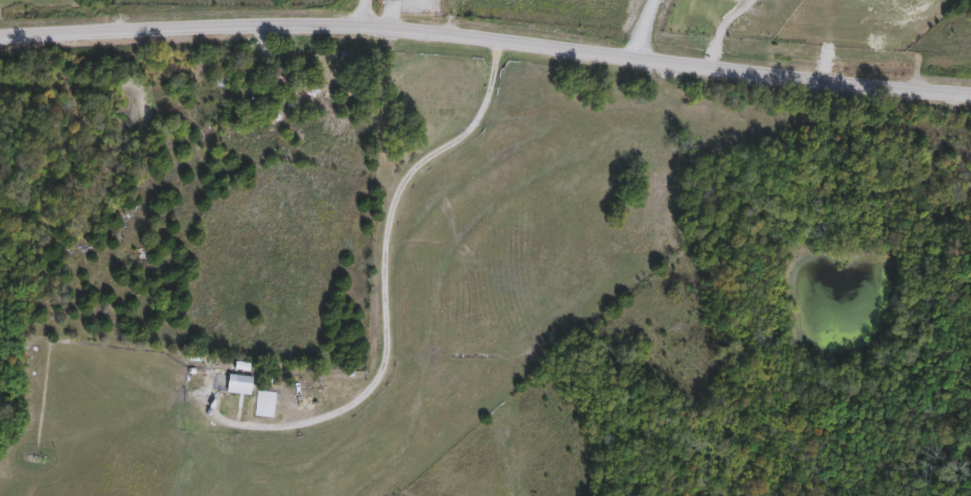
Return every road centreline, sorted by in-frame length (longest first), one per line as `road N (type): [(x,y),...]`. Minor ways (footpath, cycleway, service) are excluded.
road 1 (tertiary): [(0,37),(359,26),(970,98)]

